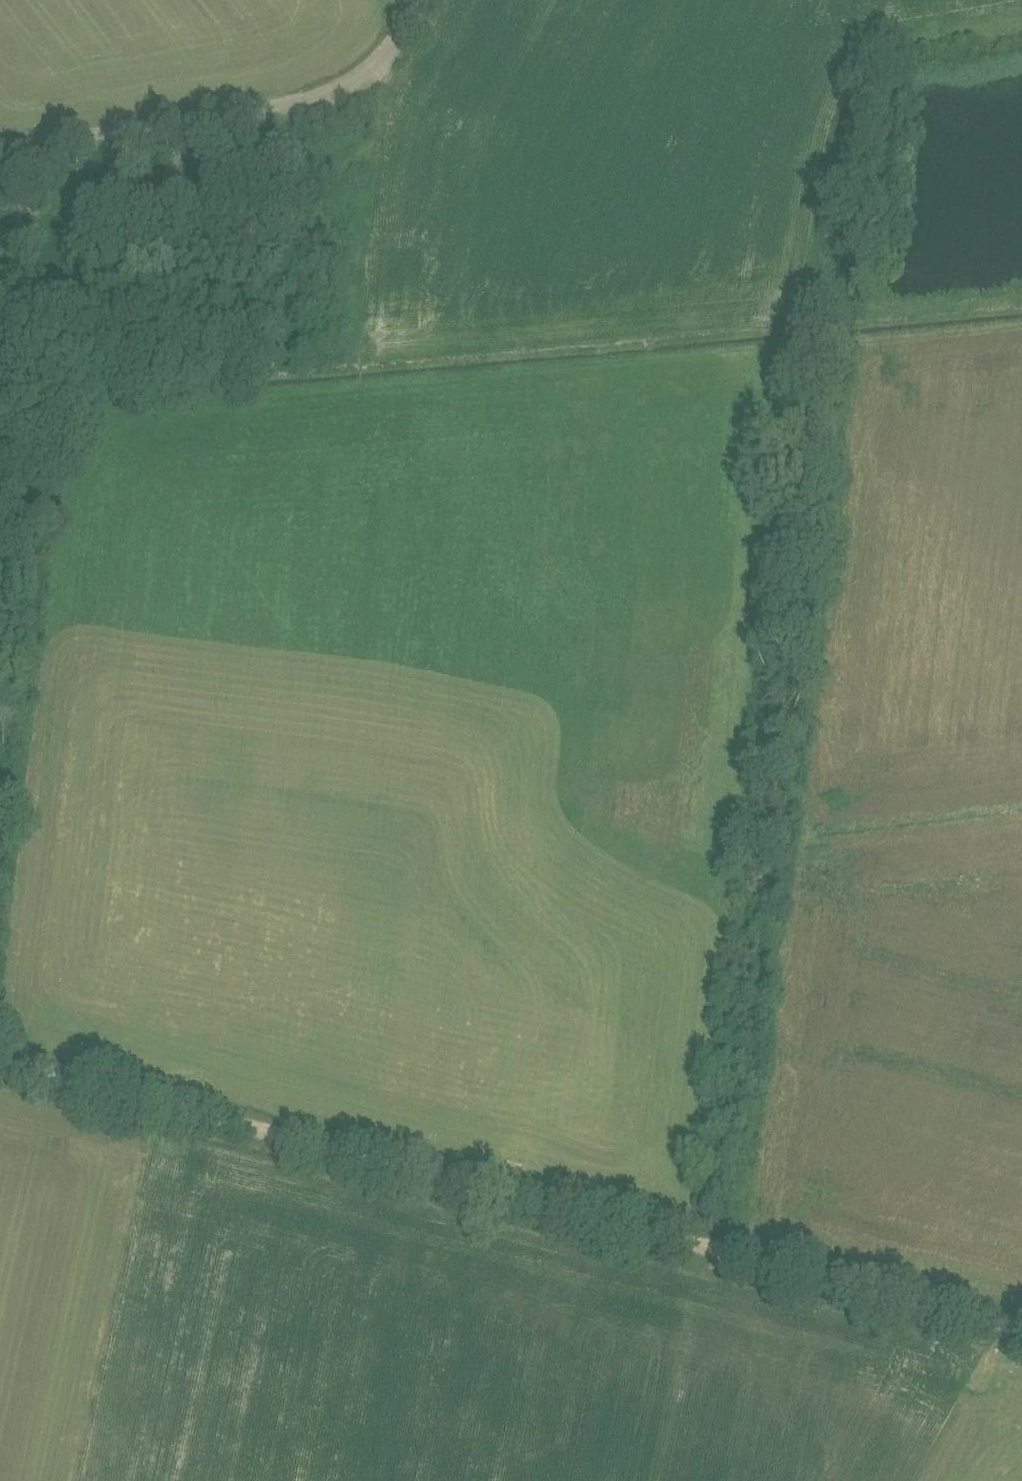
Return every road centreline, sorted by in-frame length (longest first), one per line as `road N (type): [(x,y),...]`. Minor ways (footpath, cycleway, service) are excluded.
road 1 (track): [(1021,1329),(0,1061)]
road 2 (track): [(419,0),(390,51),(332,92),(0,151)]

